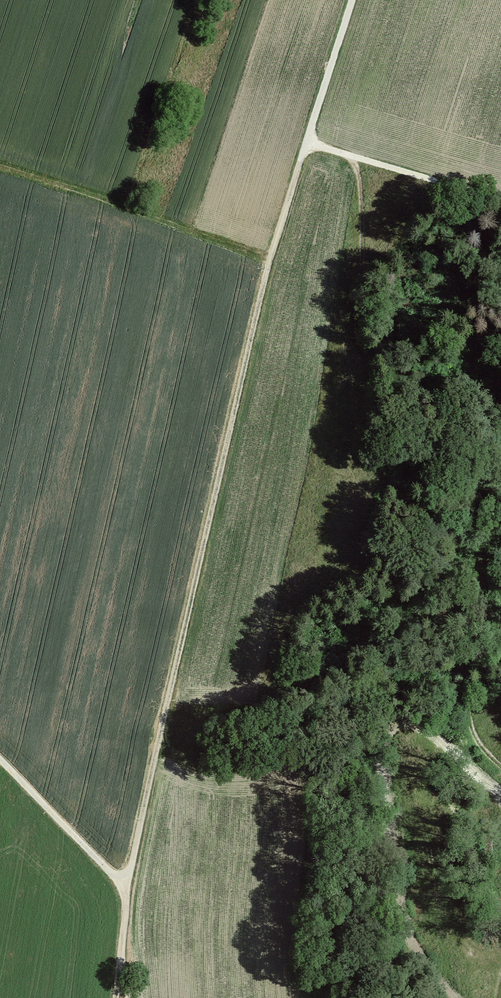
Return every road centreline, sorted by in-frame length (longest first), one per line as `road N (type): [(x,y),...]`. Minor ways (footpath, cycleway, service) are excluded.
road 1 (track): [(308,142),(225,442),(124,890)]
road 2 (track): [(349,155),(360,187),(366,304),(416,404),(470,726),(500,767)]
road 3 (track): [(124,890),(0,760)]

